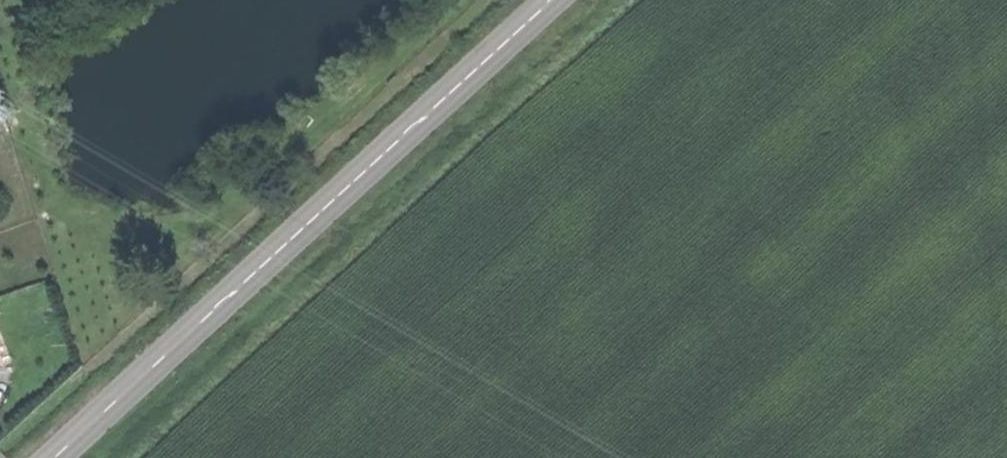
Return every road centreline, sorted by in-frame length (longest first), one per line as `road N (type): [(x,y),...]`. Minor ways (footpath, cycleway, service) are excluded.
road 1 (secondary): [(57,457),(557,0)]

